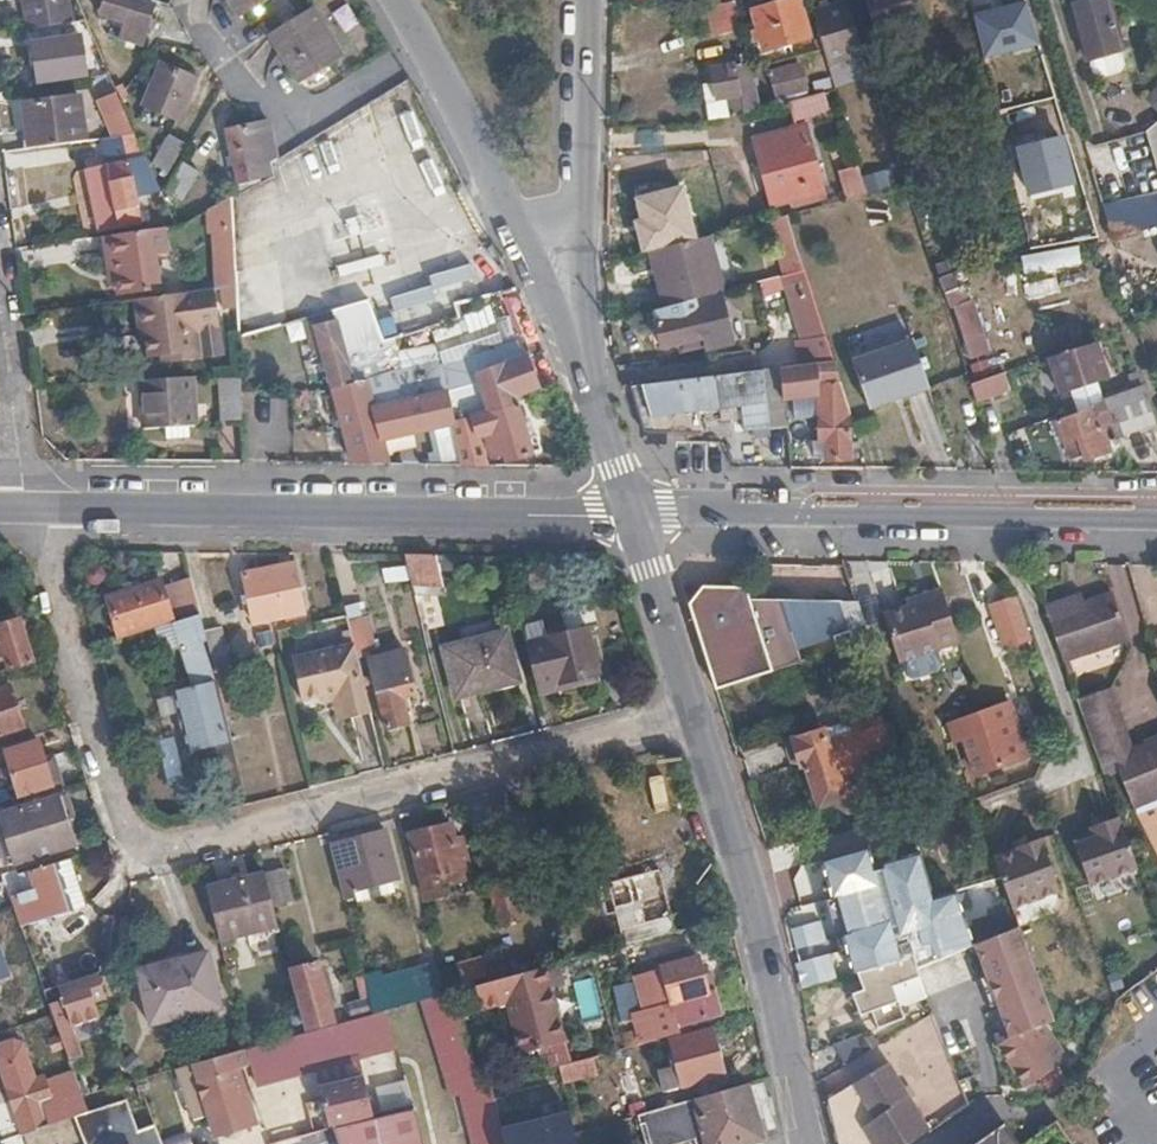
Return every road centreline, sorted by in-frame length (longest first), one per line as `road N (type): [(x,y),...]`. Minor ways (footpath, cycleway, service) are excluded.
road 1 (residential): [(694,711),(158,850),(123,825),(33,504)]
road 2 (tertiary): [(634,511),(33,504)]
road 3 (tertiary): [(634,511),(1156,517)]
road 4 (secondary): [(808,1143),(761,923),(694,711)]
road 5 (secondary): [(397,0),(518,218)]
road 6 (residential): [(33,504),(0,279)]
road 7 (secondary): [(694,711),(634,511)]
road 8 (residential): [(583,201),(587,0)]
road 9 (secondary): [(579,344),(634,511)]
road 10 (residential): [(579,344),(583,201)]
road 11 (secondary): [(518,218),(579,344)]

